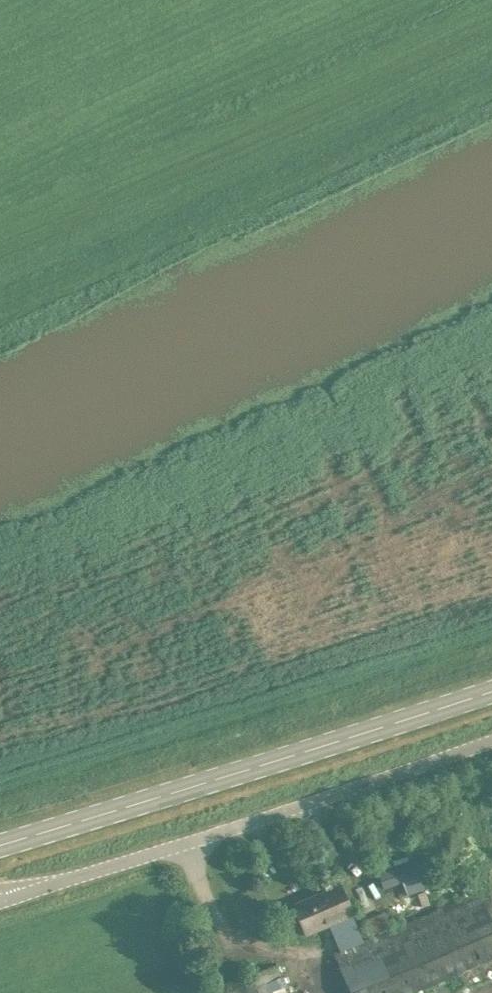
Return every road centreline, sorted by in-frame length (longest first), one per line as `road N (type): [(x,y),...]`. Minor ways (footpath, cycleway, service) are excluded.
road 1 (secondary): [(0,835),(491,682)]
road 2 (unclassified): [(44,878),(491,731)]

